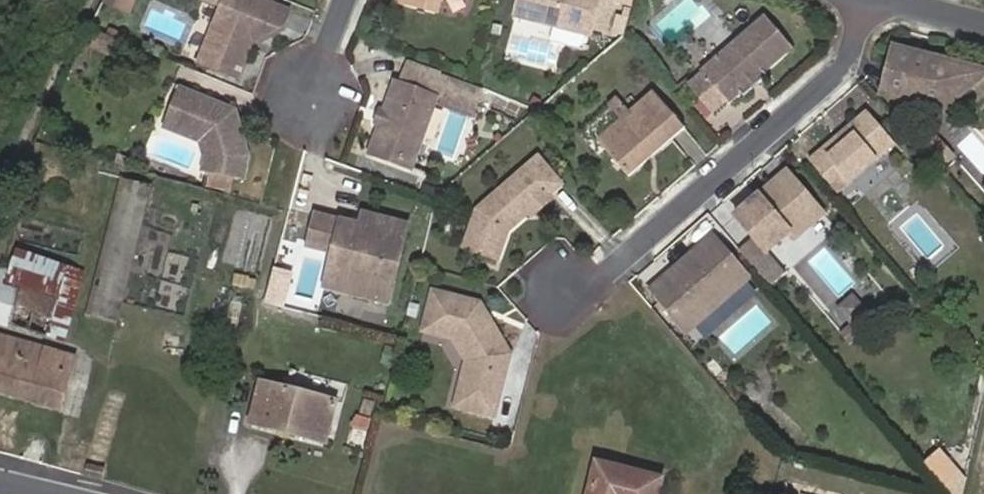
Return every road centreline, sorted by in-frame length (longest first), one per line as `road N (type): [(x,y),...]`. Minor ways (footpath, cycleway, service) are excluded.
road 1 (residential): [(870,0),(854,56),(592,290),(555,291)]

